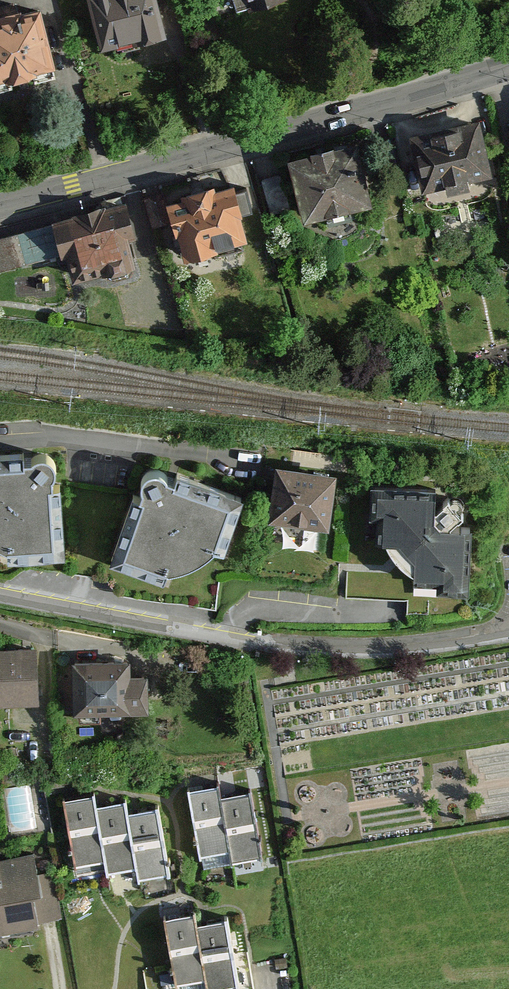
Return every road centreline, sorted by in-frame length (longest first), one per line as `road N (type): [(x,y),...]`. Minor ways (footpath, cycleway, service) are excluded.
road 1 (tertiary): [(508,70),(0,207)]
road 2 (residential): [(0,596),(271,652),(385,653),(508,630)]

